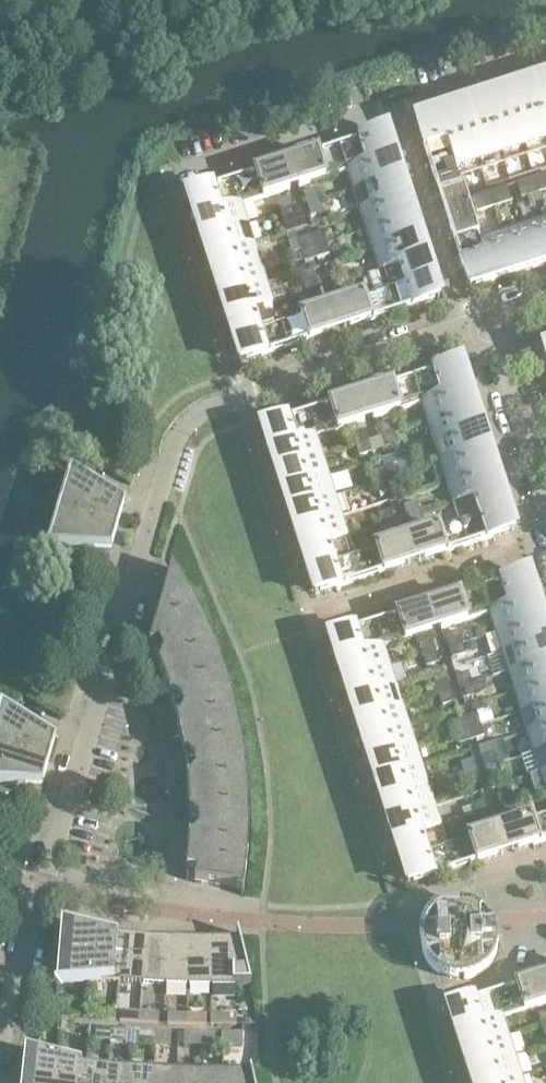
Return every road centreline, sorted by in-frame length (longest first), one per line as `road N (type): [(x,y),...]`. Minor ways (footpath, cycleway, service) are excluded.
road 1 (residential): [(0,1037),(186,426),(242,398),(486,326)]
road 2 (residential): [(179,175),(545,57)]
road 3 (residential): [(486,326),(545,516)]

